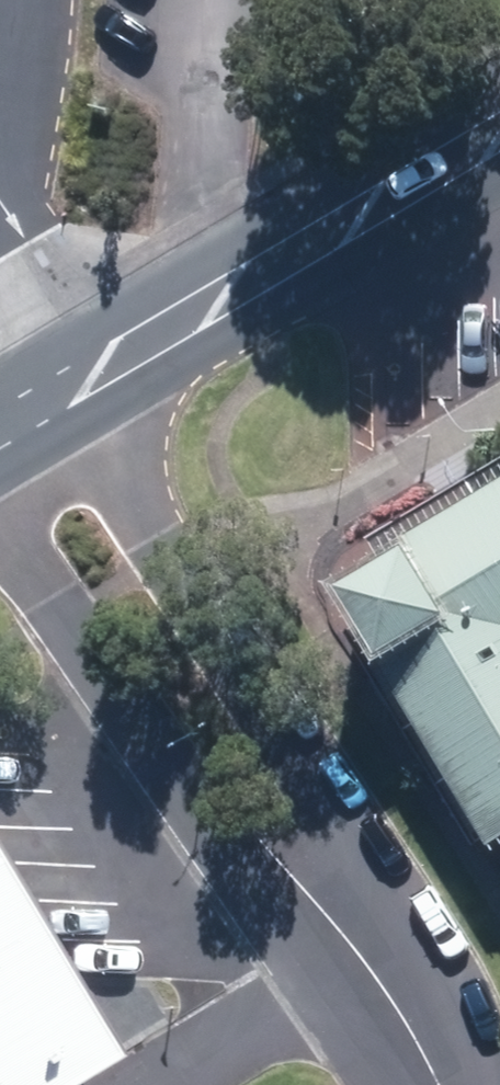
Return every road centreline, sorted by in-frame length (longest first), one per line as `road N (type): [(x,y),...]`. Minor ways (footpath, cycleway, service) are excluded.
road 1 (residential): [(65,389),(435,976),(478,1084)]
road 2 (residential): [(397,1084),(344,1004),(220,856),(0,525)]
road 3 (tertiary): [(65,389),(499,131)]

